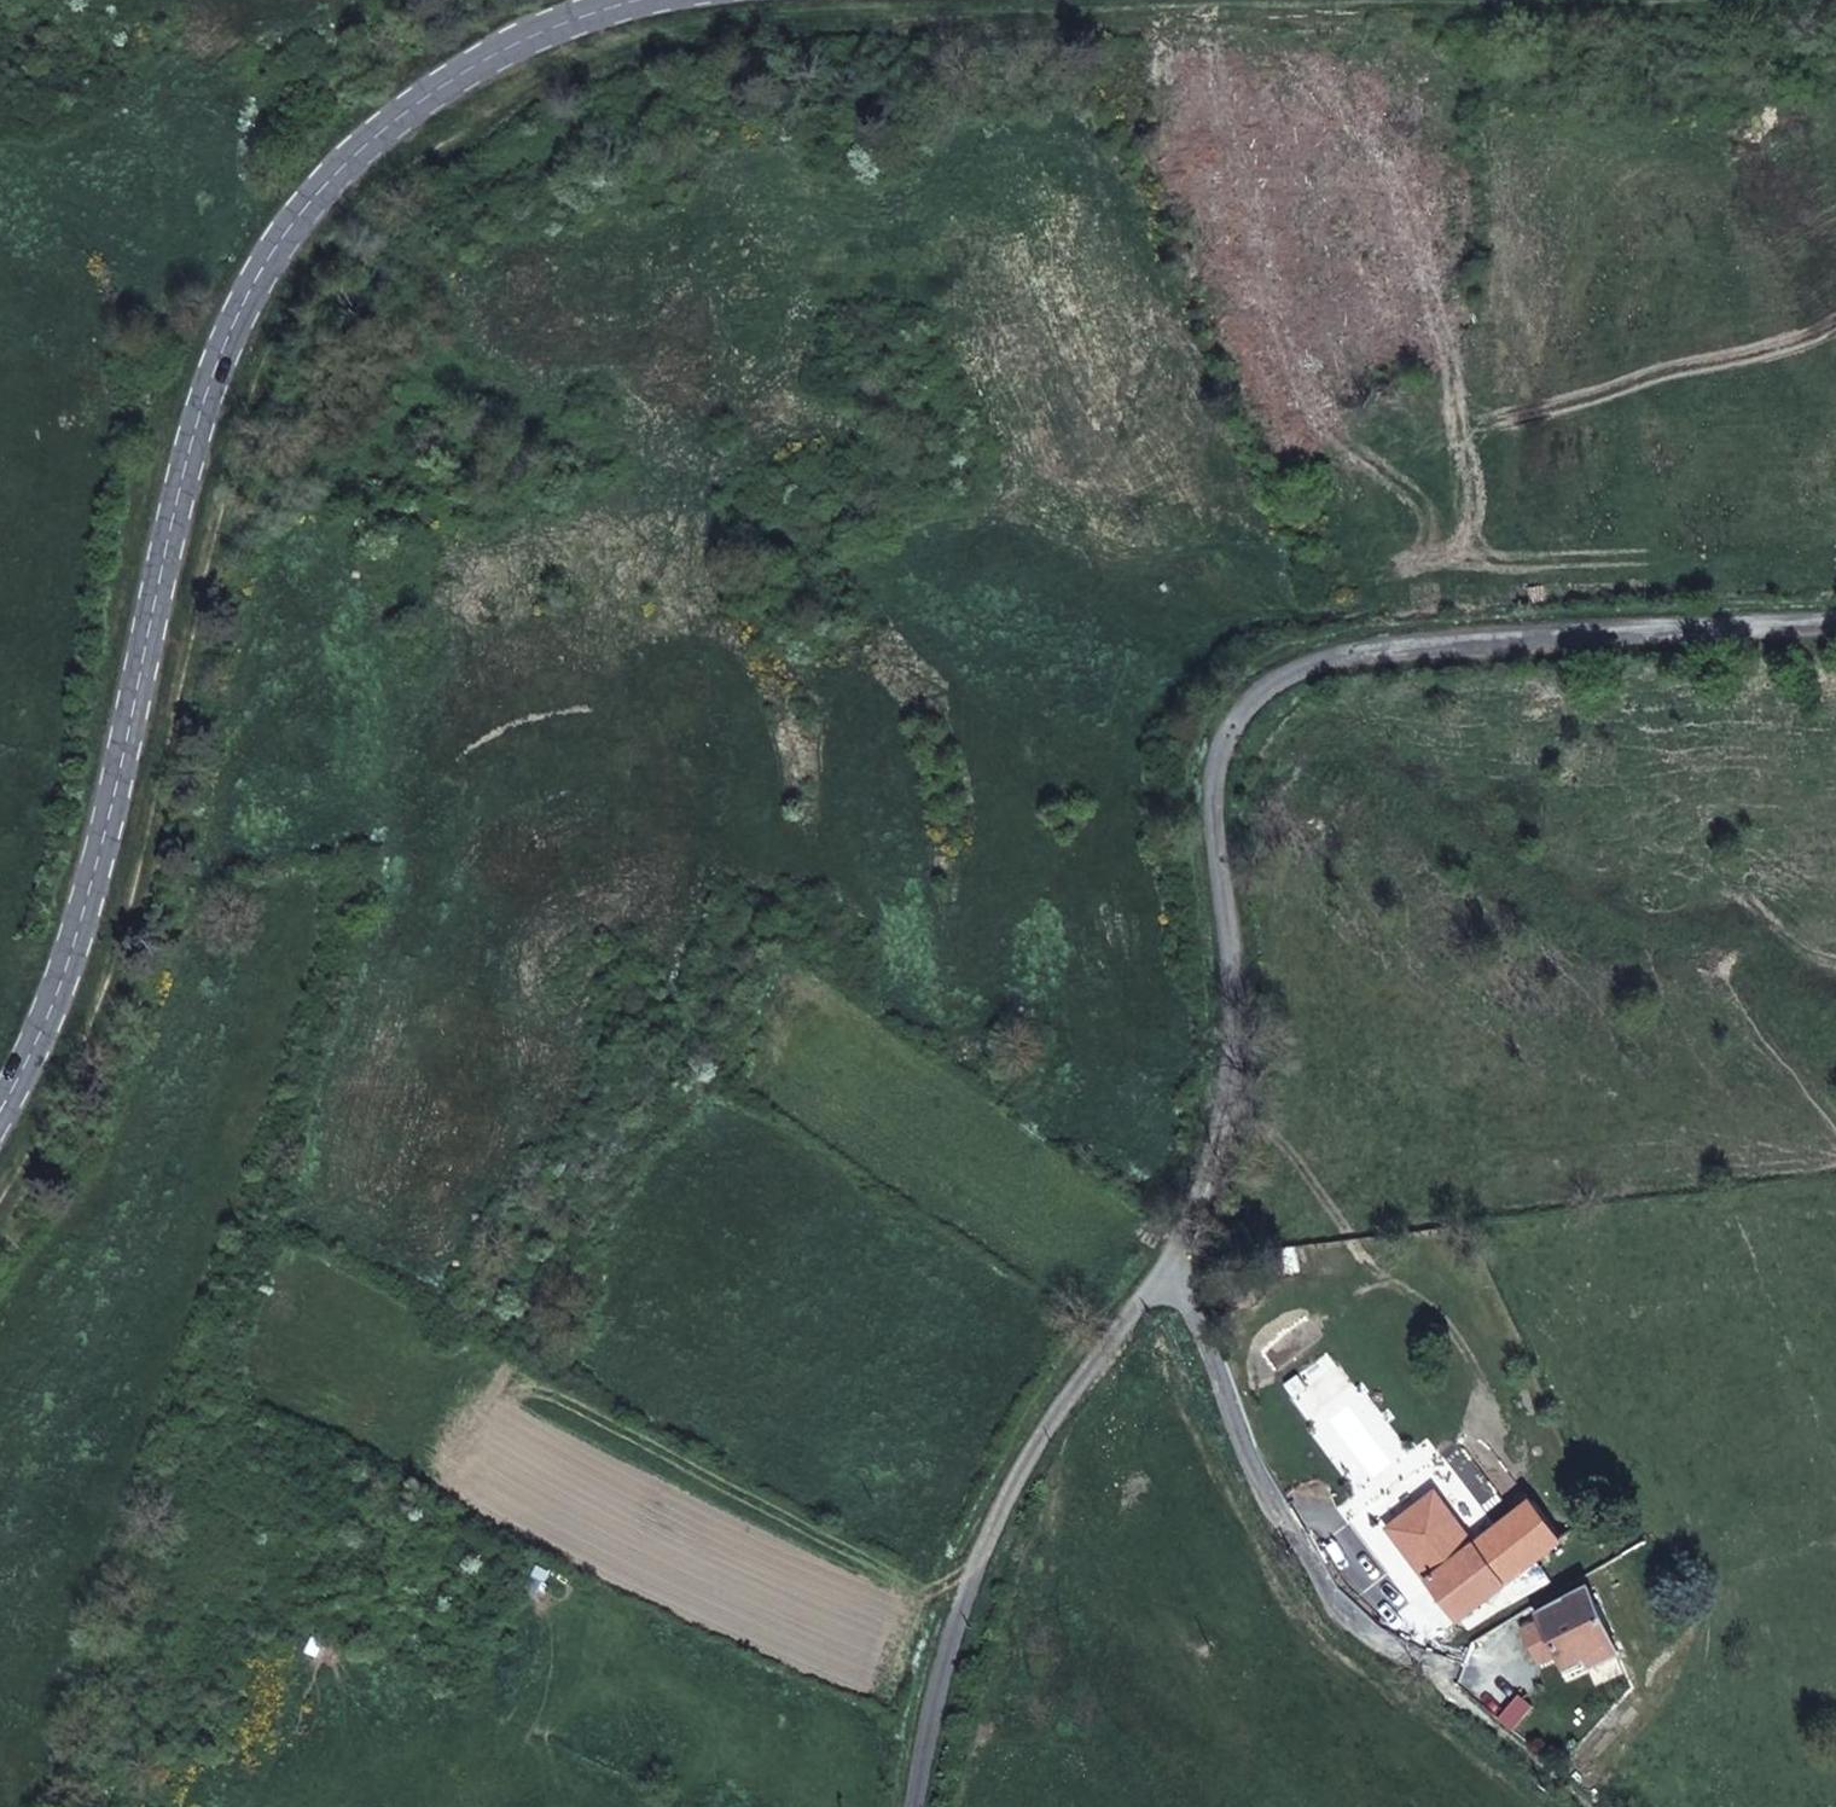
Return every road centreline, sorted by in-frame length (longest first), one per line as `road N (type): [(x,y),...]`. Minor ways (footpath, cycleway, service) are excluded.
road 1 (unclassified): [(1835,621),(1392,651),(1279,671),(1226,730),(1213,782),(1229,919),(1230,1084),(1169,1264),(1027,1452),(960,1612),(919,1806)]
road 2 (tertiary): [(641,0),(511,42),(415,104),(313,196),(239,306),(185,455),(114,799),(65,974),(0,1112)]

